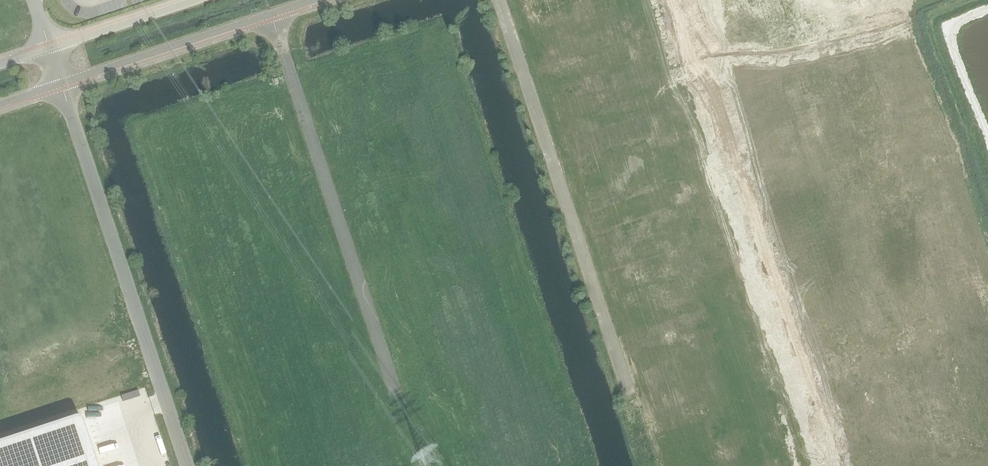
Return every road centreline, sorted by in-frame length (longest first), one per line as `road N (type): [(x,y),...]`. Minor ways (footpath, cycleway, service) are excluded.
road 1 (unclassified): [(496,0),(625,384)]
road 2 (unclassified): [(60,81),(185,465)]
road 3 (unclassified): [(270,15),(394,387)]
road 4 (unclassified): [(60,81),(270,15)]
road 5 (unclassified): [(197,0),(51,48)]

